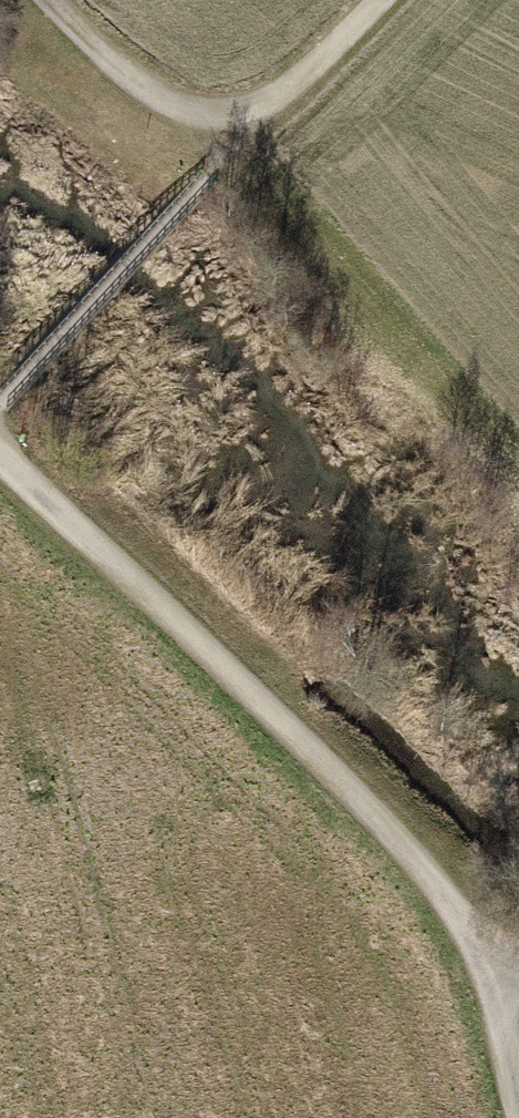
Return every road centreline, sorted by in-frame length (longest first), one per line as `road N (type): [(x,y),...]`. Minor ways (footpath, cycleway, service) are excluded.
road 1 (track): [(0,460),(377,817),(437,886),(483,969)]
road 2 (track): [(49,0),(145,91),(179,107),(228,114),(284,92),(379,0)]
road 3 (track): [(483,969),(518,1107)]

